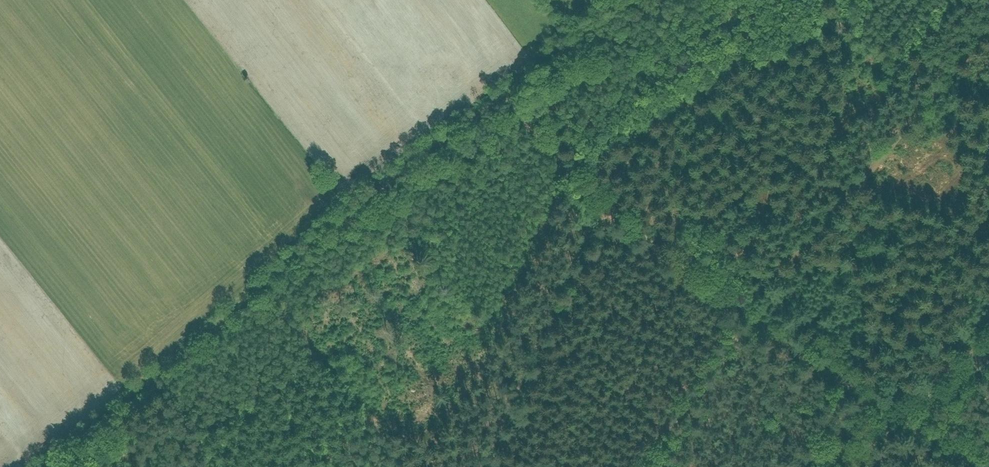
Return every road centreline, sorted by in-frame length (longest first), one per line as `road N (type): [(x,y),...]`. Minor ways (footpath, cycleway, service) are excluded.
road 1 (track): [(49,466),(629,0)]
road 2 (track): [(491,466),(594,238),(622,214),(731,300),(988,460)]
road 3 (track): [(988,347),(842,466)]

